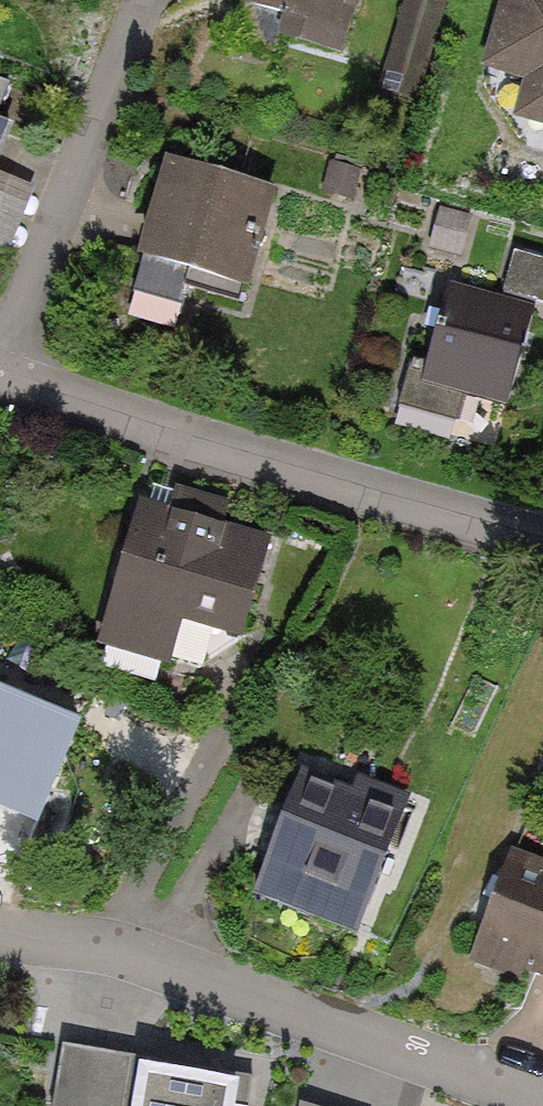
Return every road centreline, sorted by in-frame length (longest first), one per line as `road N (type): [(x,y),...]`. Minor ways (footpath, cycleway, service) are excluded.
road 1 (residential): [(0,383),(157,440),(542,550)]
road 2 (residential): [(0,932),(534,1105)]
road 3 (residential): [(0,339),(146,0)]

